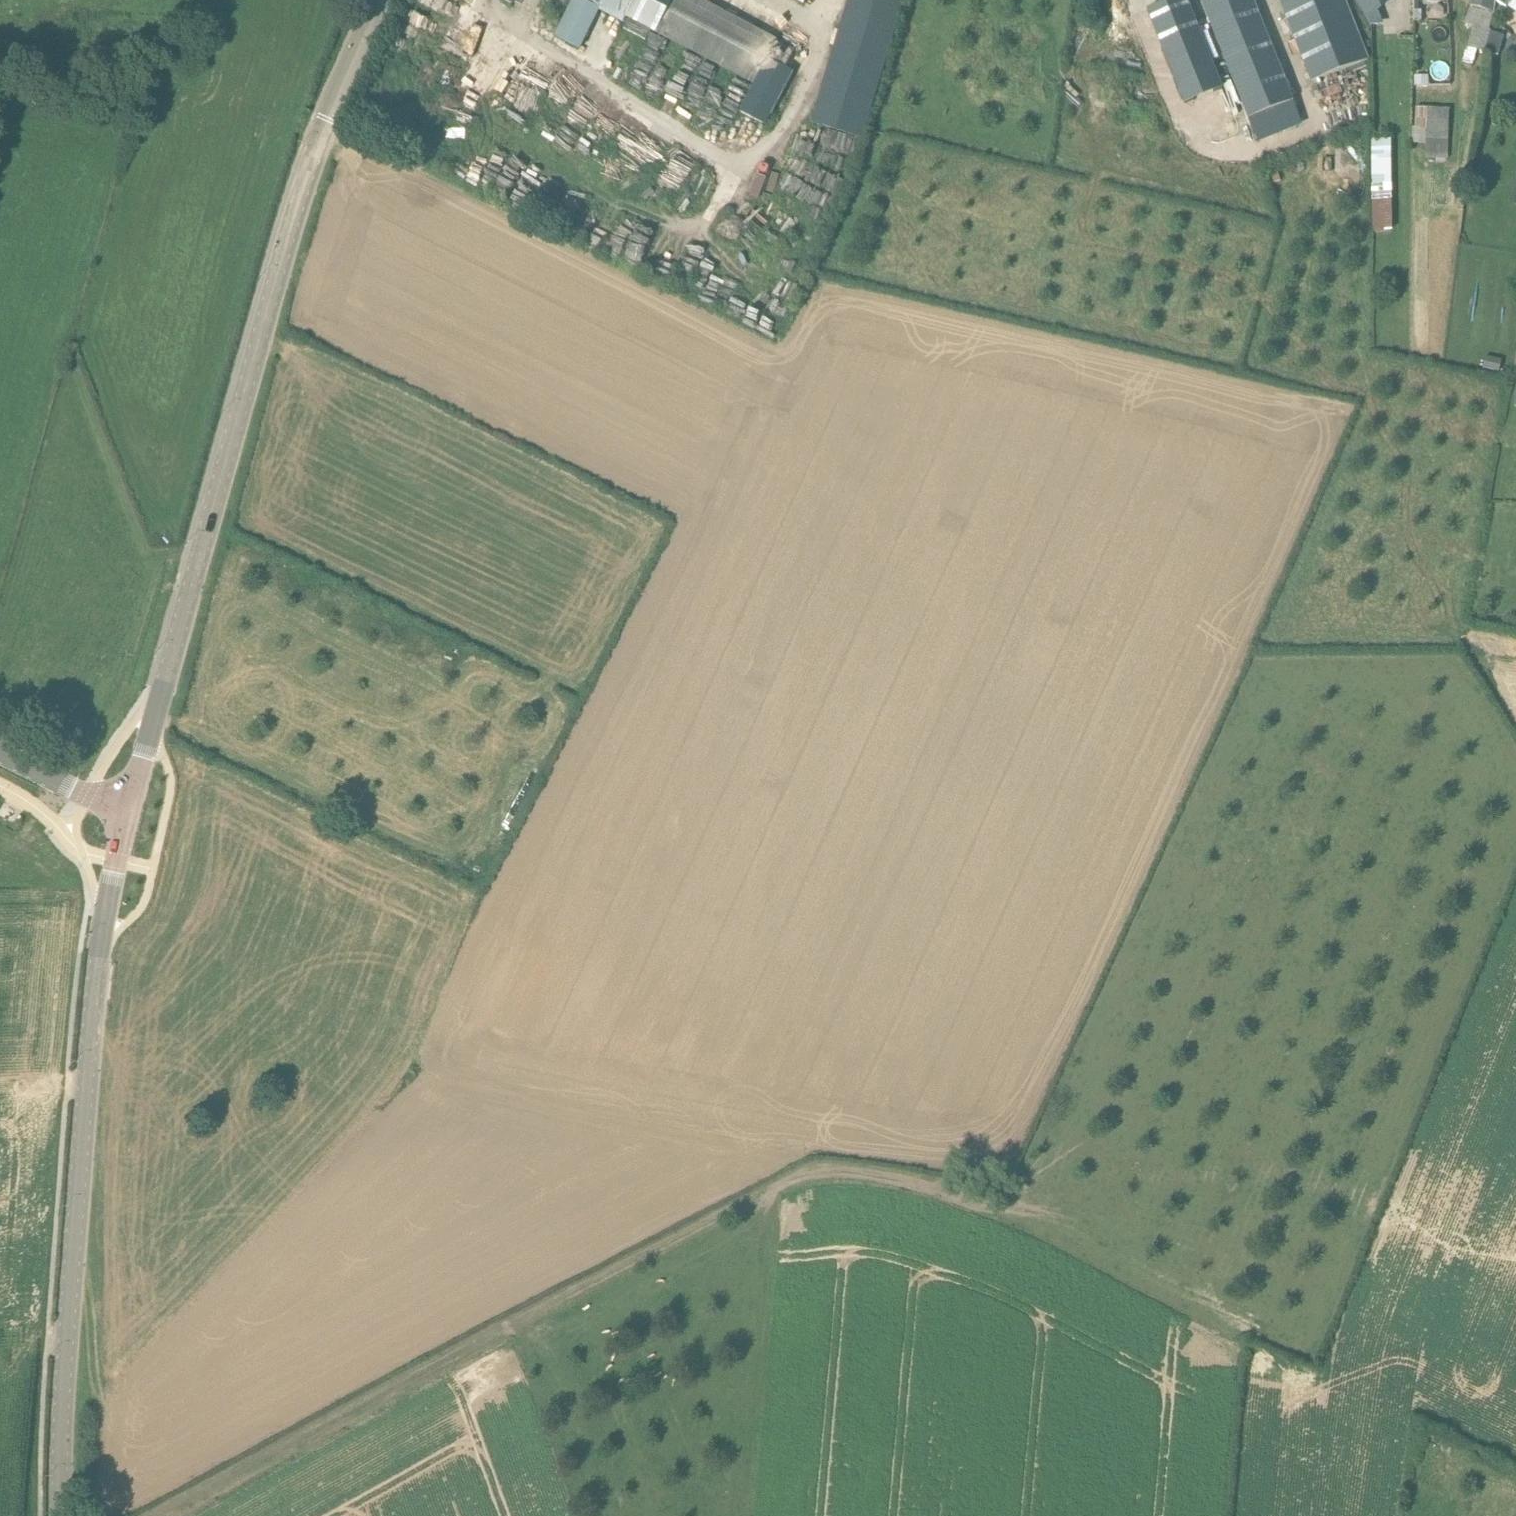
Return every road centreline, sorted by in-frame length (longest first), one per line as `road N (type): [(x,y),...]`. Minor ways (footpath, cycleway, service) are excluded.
road 1 (tertiary): [(128,812),(292,221),(383,0)]
road 2 (tertiary): [(59,1515),(93,999),(128,812)]
road 3 (tertiary): [(128,812),(0,750)]

